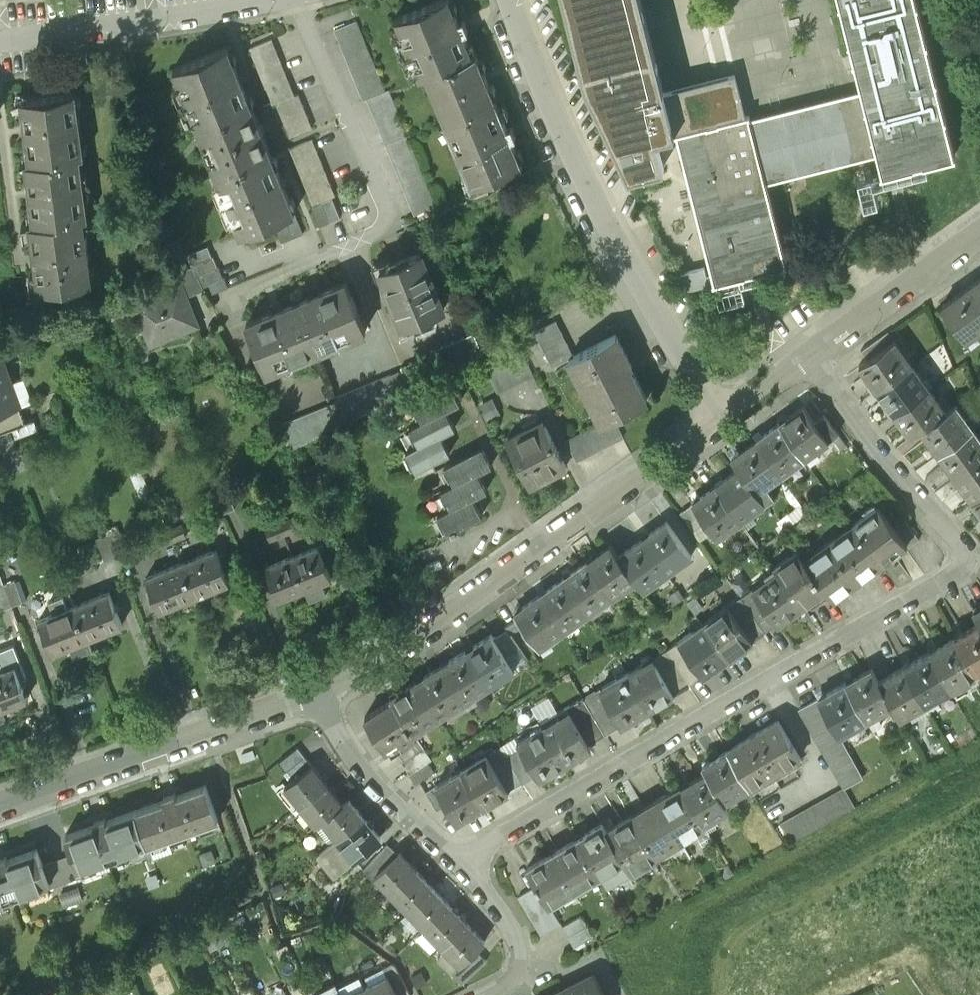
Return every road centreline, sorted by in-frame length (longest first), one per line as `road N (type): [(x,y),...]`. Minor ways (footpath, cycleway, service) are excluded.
road 1 (residential): [(464,865),(960,565),(956,538),(891,468),(812,355)]
road 2 (residential): [(317,695),(413,636),(722,418)]
road 3 (residential): [(511,0),(608,227),(722,418)]
road 4 (residential): [(0,808),(317,695)]
road 5 (residential): [(317,695),(396,805),(464,865)]
road 6 (residential): [(812,355),(979,236)]
road 7 (residential): [(464,865),(494,896),(529,964),(523,979),(488,994)]
road 8 (residential): [(2,42),(158,22)]
road 9 (residential): [(158,22),(277,0)]

